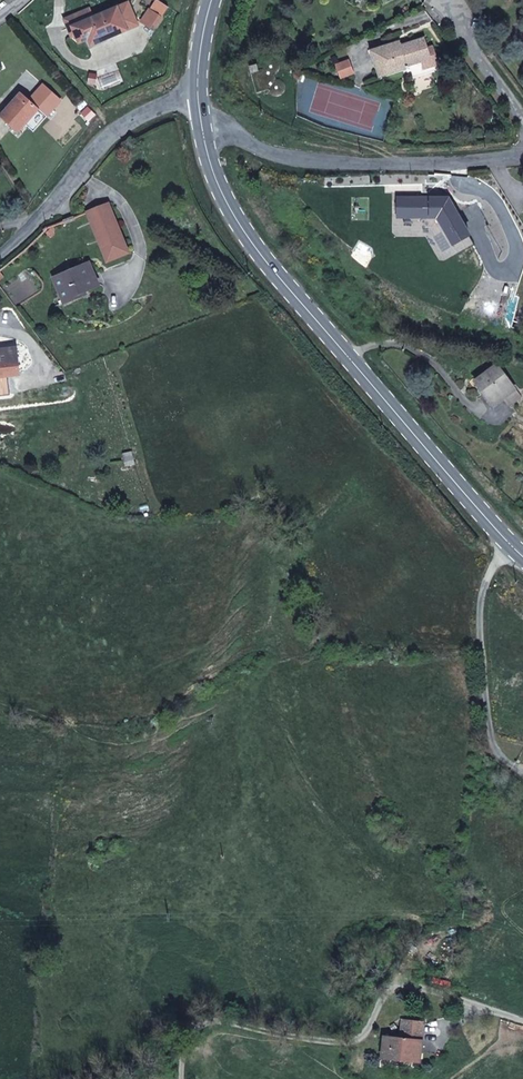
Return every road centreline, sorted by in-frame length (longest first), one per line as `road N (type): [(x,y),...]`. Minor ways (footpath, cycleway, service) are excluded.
road 1 (secondary): [(198,107),(228,205),(259,252),(522,558)]
road 2 (unclassified): [(183,1078),(203,1025),(236,1021),(304,1038),(356,1041),(396,986),(522,1020)]
road 3 (unclassified): [(198,107),(278,157),(522,157)]
road 4 (unclassified): [(198,107),(165,104),(111,129),(0,255)]
road 5 (unclassified): [(522,125),(446,0)]

